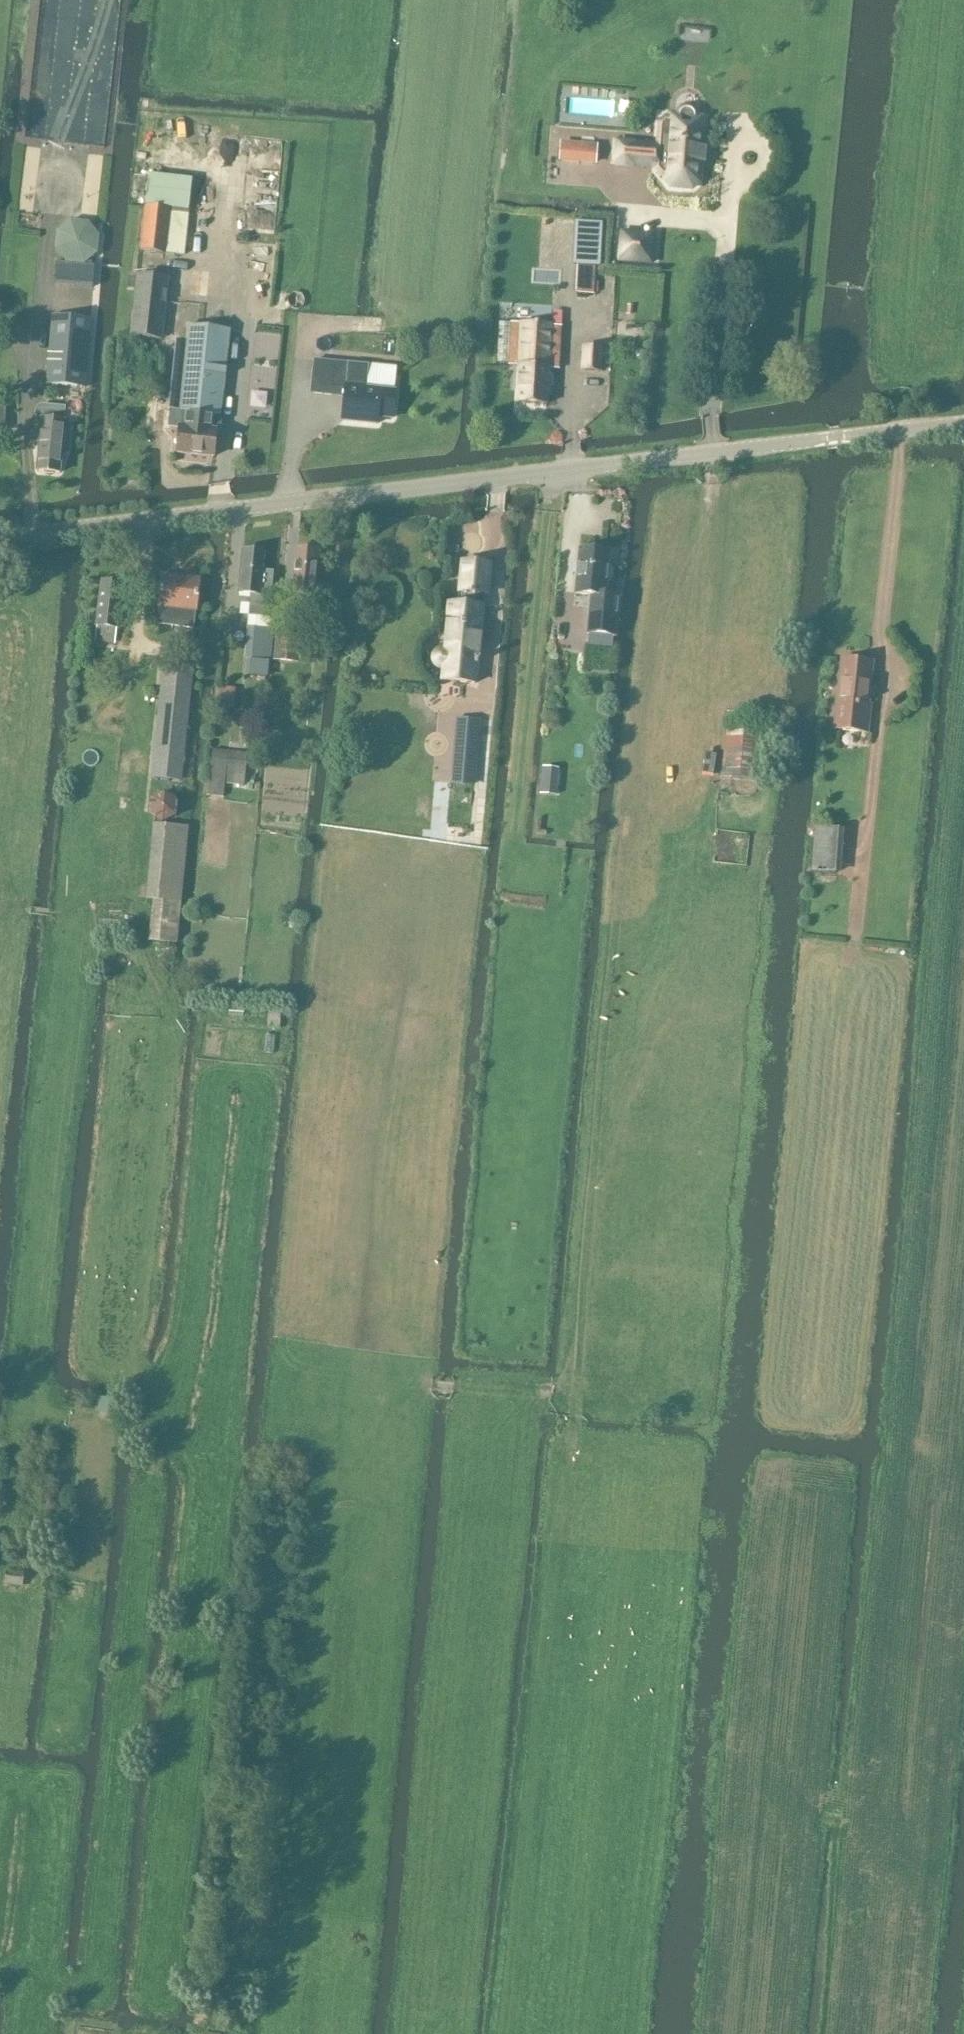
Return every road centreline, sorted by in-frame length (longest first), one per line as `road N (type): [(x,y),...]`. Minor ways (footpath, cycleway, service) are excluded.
road 1 (unclassified): [(0,537),(963,424)]

